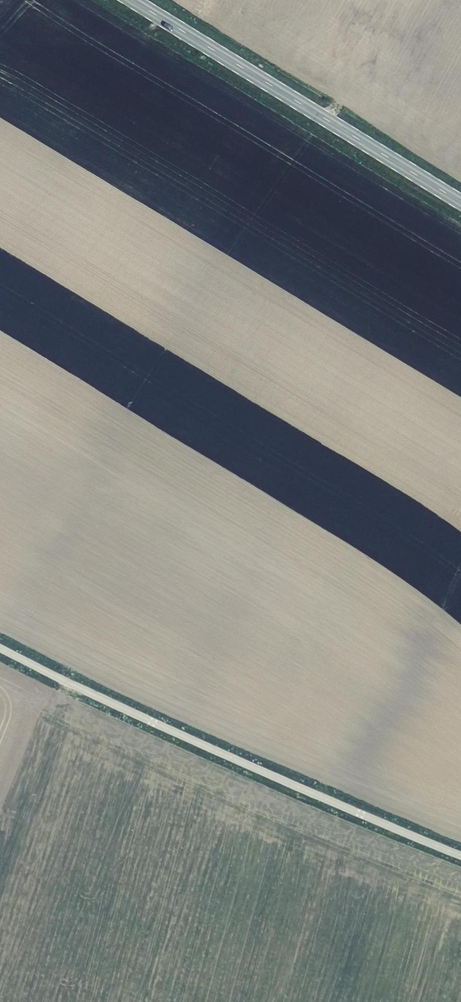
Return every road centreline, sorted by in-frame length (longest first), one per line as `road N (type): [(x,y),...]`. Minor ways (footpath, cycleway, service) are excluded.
road 1 (unclassified): [(0,649),(460,856)]
road 2 (primary): [(460,202),(132,0)]

